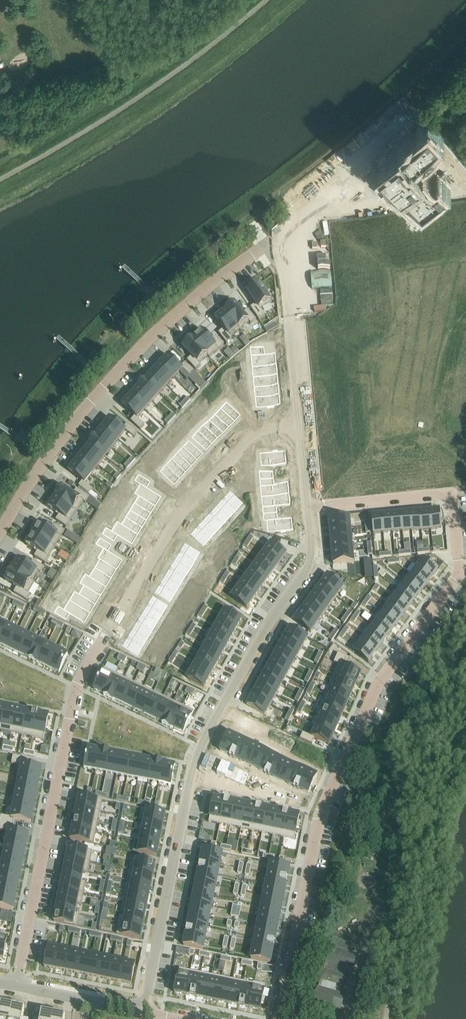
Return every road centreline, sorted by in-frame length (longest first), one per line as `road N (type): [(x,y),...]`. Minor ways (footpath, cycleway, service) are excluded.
road 1 (residential): [(277,1018),(320,814),(378,684),(459,571),(454,504),(442,492),(308,505)]
road 2 (residential): [(16,985),(78,681),(181,513),(249,438),(298,426)]
road 3 (residential): [(308,505),(309,569),(262,634),(193,763),(144,1011)]
road 4 (residential): [(386,1018),(465,613)]
road 5 (residential): [(267,244),(157,332),(98,394),(0,532)]
road 6 (track): [(0,495),(68,395),(184,279)]
road 7 (residential): [(267,244),(284,272),(298,426)]
road 8 (track): [(338,189),(359,150),(465,60)]
road 9 (residential): [(16,985),(144,1011)]

